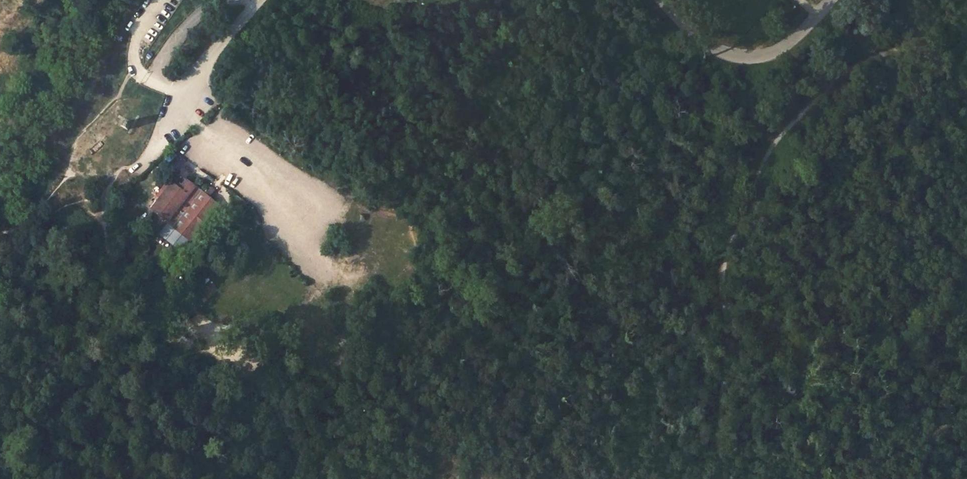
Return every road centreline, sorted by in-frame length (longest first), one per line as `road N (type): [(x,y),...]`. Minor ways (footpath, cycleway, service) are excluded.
road 1 (unclassified): [(106,179),(141,166),(160,144),(195,80),(258,0)]
road 2 (unclassified): [(660,0),(717,50),(749,56),(779,51),(831,0)]

